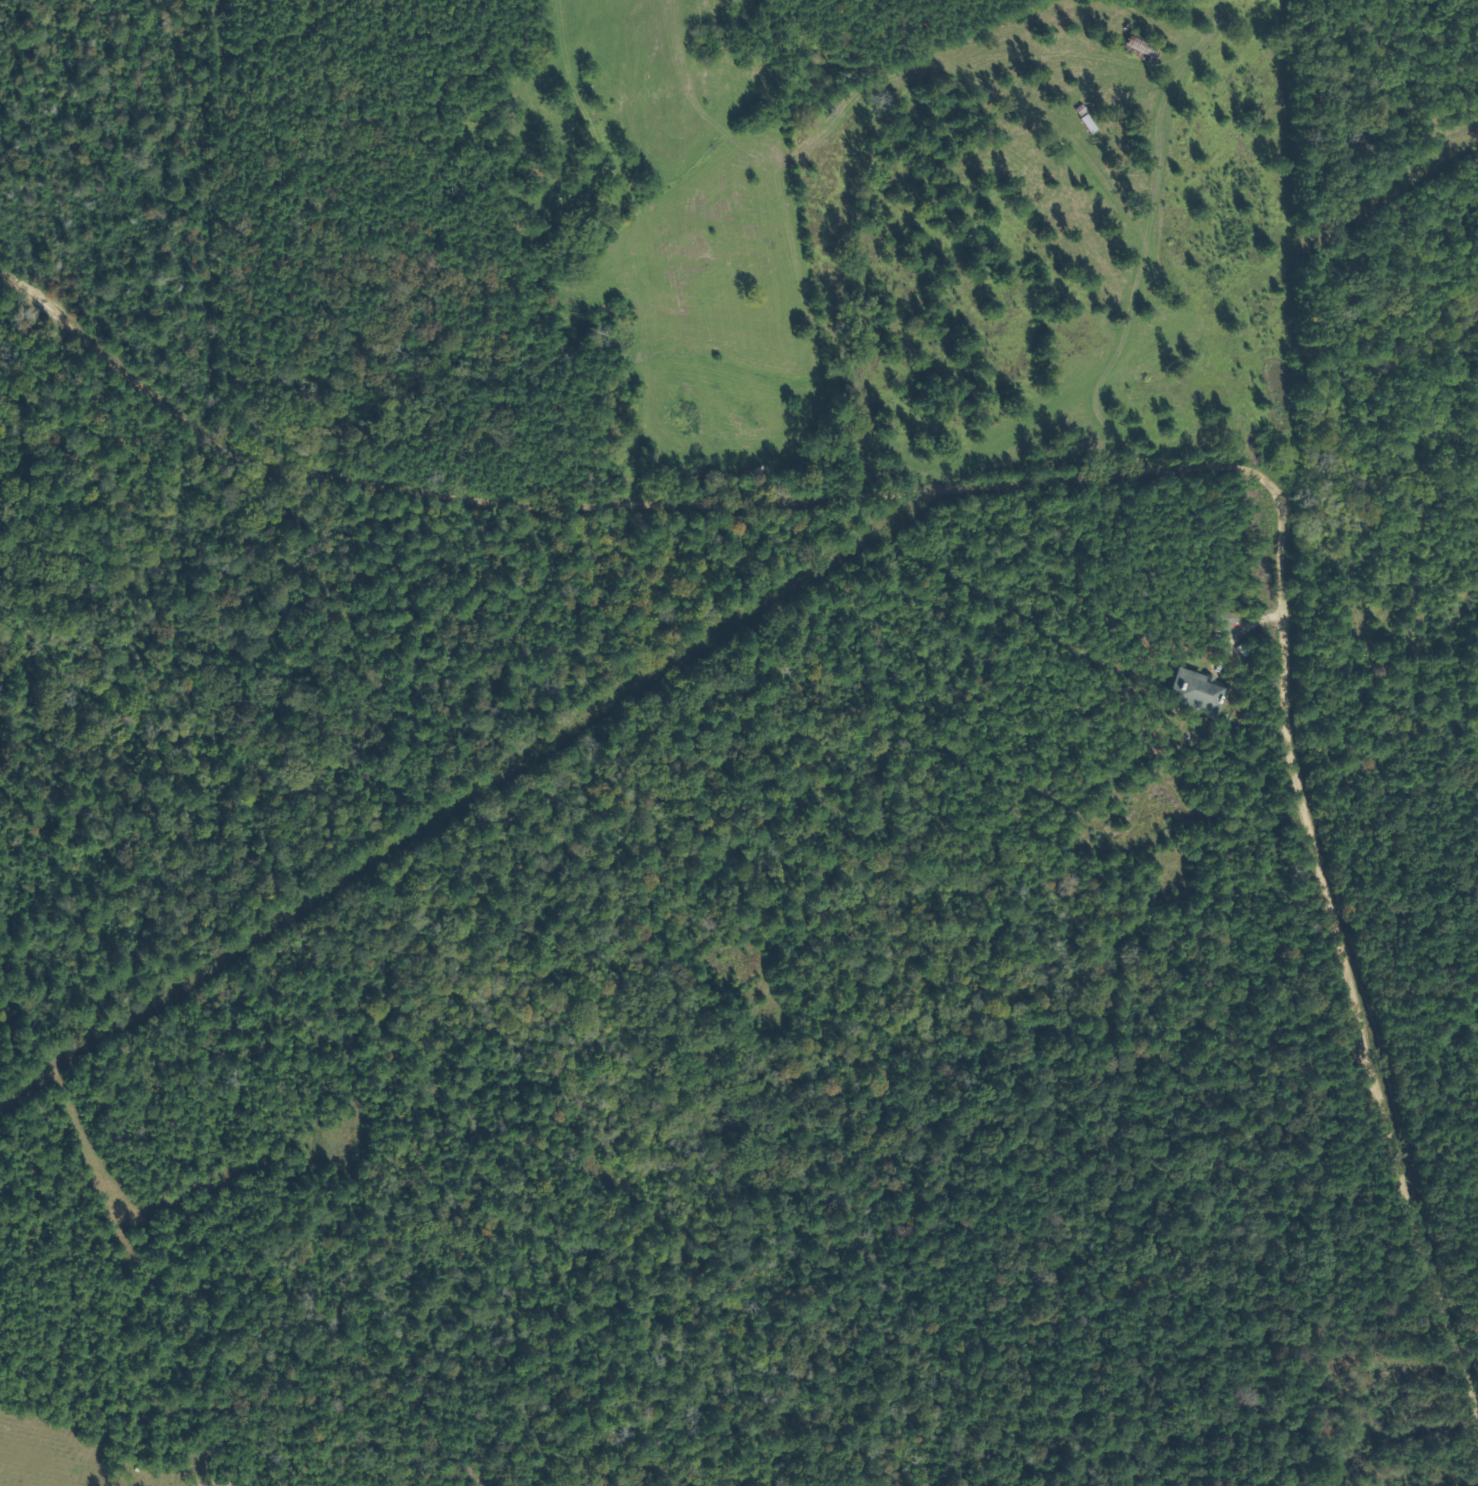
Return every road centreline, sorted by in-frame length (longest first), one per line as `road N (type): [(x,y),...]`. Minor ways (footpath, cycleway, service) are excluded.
road 1 (residential): [(1477,1477),(1428,1337),(1359,1063),(1344,1049),(1339,959),(1324,944),(1275,735),(1270,546),(1245,501),(1195,486),(903,511),(537,511),(240,466),(0,314)]

